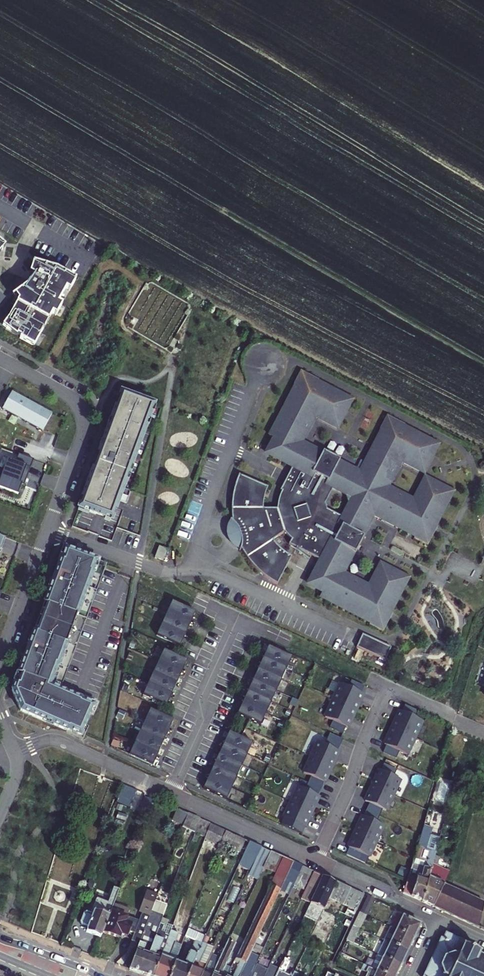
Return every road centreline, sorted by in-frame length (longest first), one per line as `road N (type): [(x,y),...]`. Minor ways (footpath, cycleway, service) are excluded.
road 1 (residential): [(0,359),(72,399),(85,428),(0,657)]
road 2 (residential): [(170,792),(389,893)]
road 3 (residential): [(170,792),(239,614)]
road 4 (residential): [(14,751),(60,742),(170,792)]

